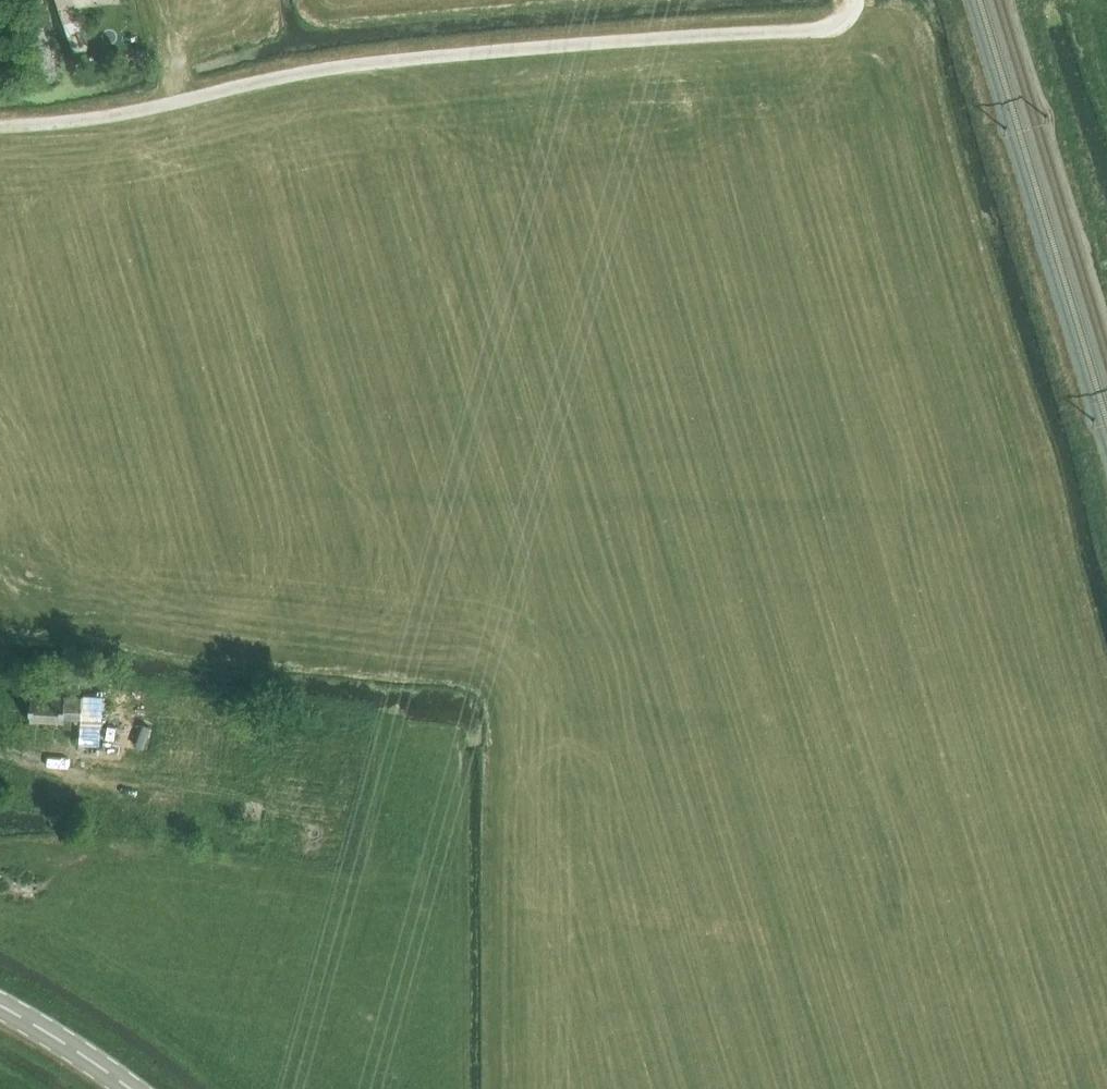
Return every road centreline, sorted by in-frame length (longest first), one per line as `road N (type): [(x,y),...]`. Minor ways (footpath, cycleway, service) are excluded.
road 1 (track): [(855,0),(841,22),(825,29),(409,59),(109,116),(0,127)]
road 2 (secondary): [(129,1088),(0,1006)]

